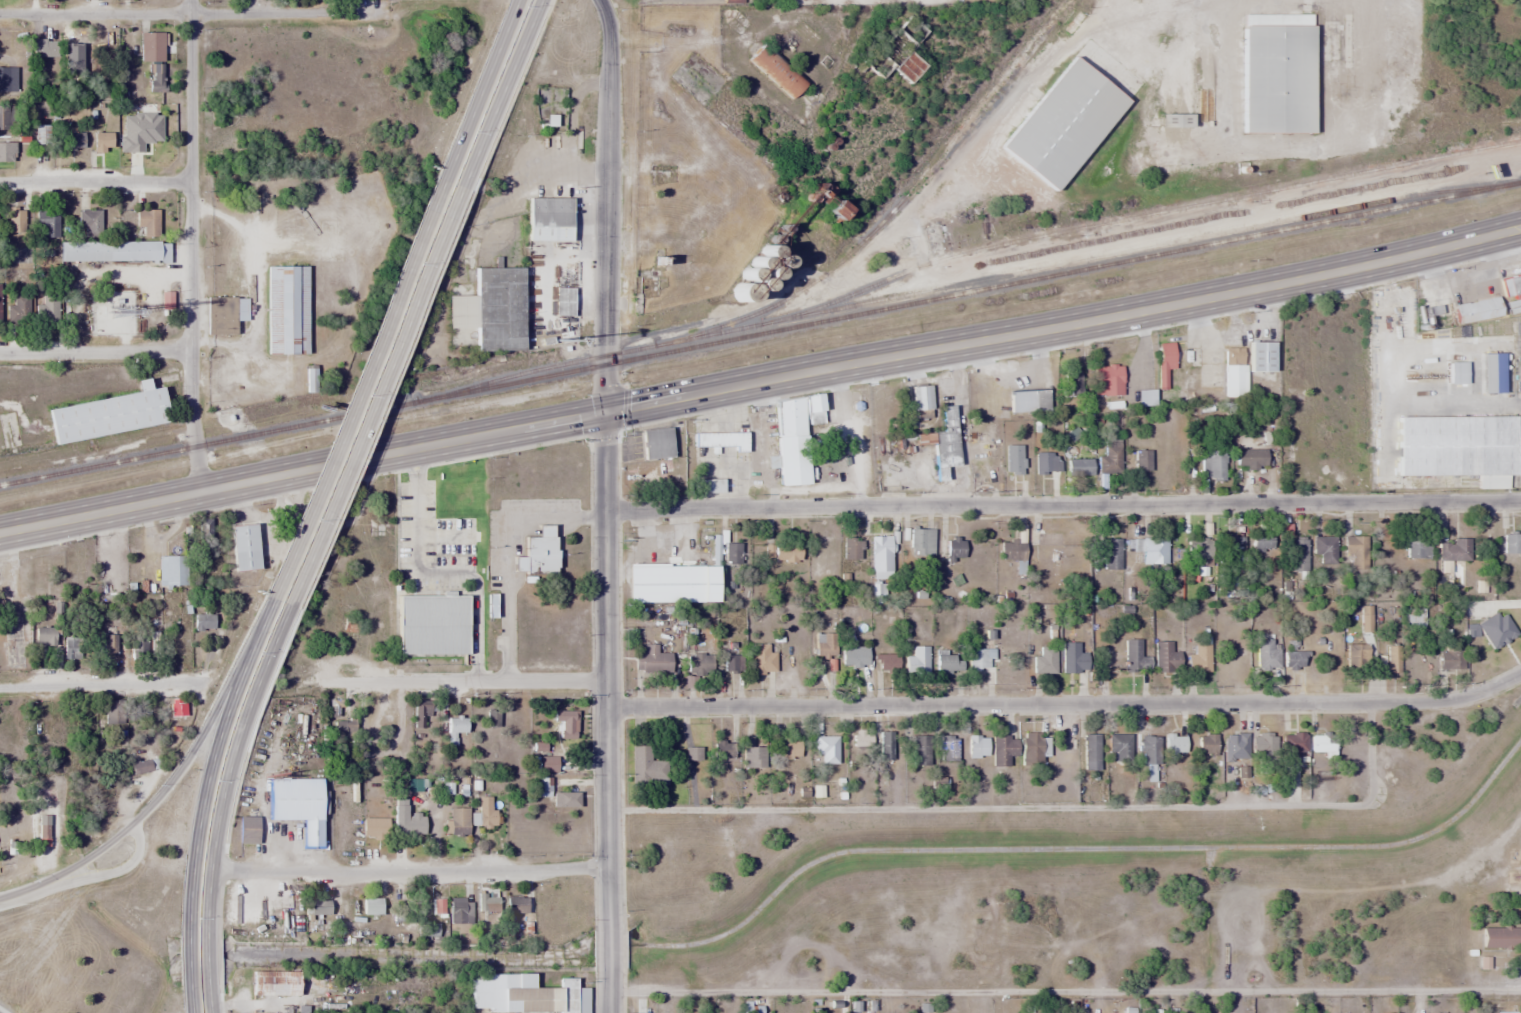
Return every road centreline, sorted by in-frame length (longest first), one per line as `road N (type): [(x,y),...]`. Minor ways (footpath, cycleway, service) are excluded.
road 1 (trunk): [(0,532),(1276,285),(1520,226)]
road 2 (residential): [(609,924),(604,412),(611,37),(598,0)]
road 3 (residential): [(607,707),(1439,701),(1520,672)]
road 4 (residential): [(605,508),(1520,502)]
road 5 (residential): [(204,490),(194,446),(190,0)]
road 6 (primary): [(280,603),(454,184)]
road 7 (residential): [(204,869),(608,874)]
road 8 (residential): [(375,12),(0,14)]
road 9 (primary): [(203,1012),(199,953),(215,787),(256,661)]
road 10 (primary): [(256,661),(226,684),(192,749),(132,824),(52,880)]
road 11 (residential): [(324,682),(606,682)]
road 12 (residential): [(0,686),(202,683)]
road 13 (primary): [(454,184),(531,0)]
road 14 (residential): [(193,351),(0,352)]
road 15 (residential): [(0,182),(192,181)]
road 16 (residential): [(52,880),(134,858),(142,842),(132,824)]

